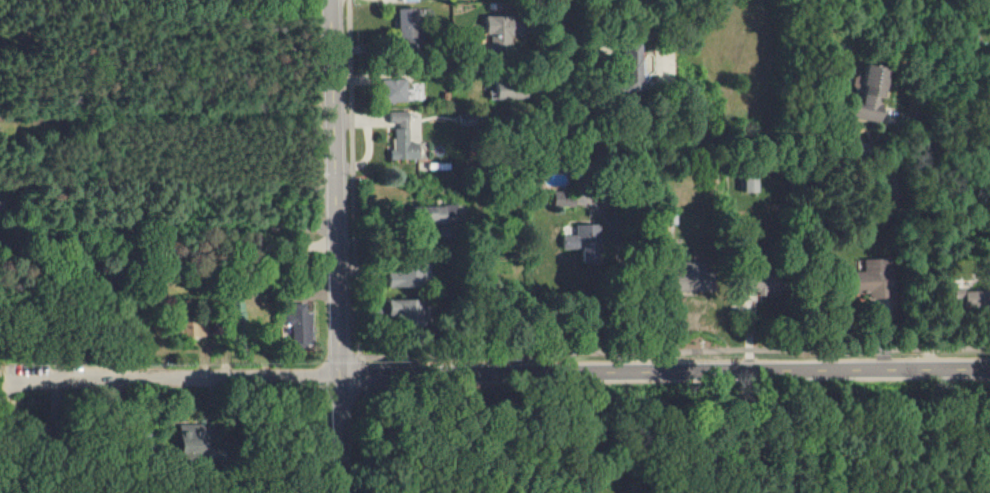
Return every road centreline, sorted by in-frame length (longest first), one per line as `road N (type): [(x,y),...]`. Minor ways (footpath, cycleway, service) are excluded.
road 1 (tertiary): [(989,369),(347,377)]
road 2 (tertiary): [(348,492),(337,0)]
road 3 (residential): [(347,377),(20,385)]

